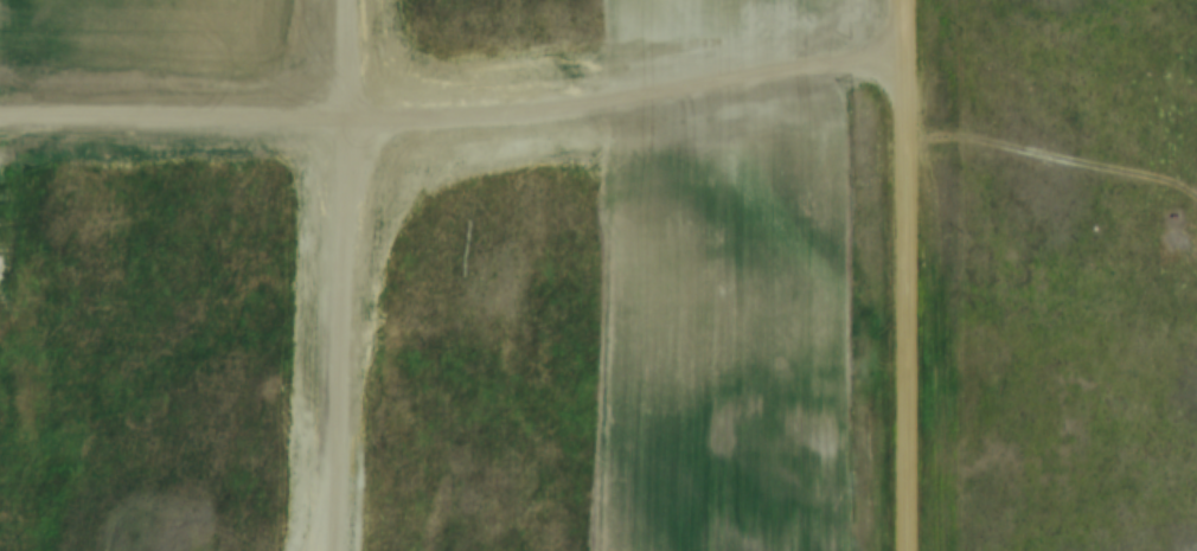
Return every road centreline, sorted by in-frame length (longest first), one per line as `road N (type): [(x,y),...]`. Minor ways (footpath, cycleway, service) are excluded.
road 1 (residential): [(907,550),(907,0)]

